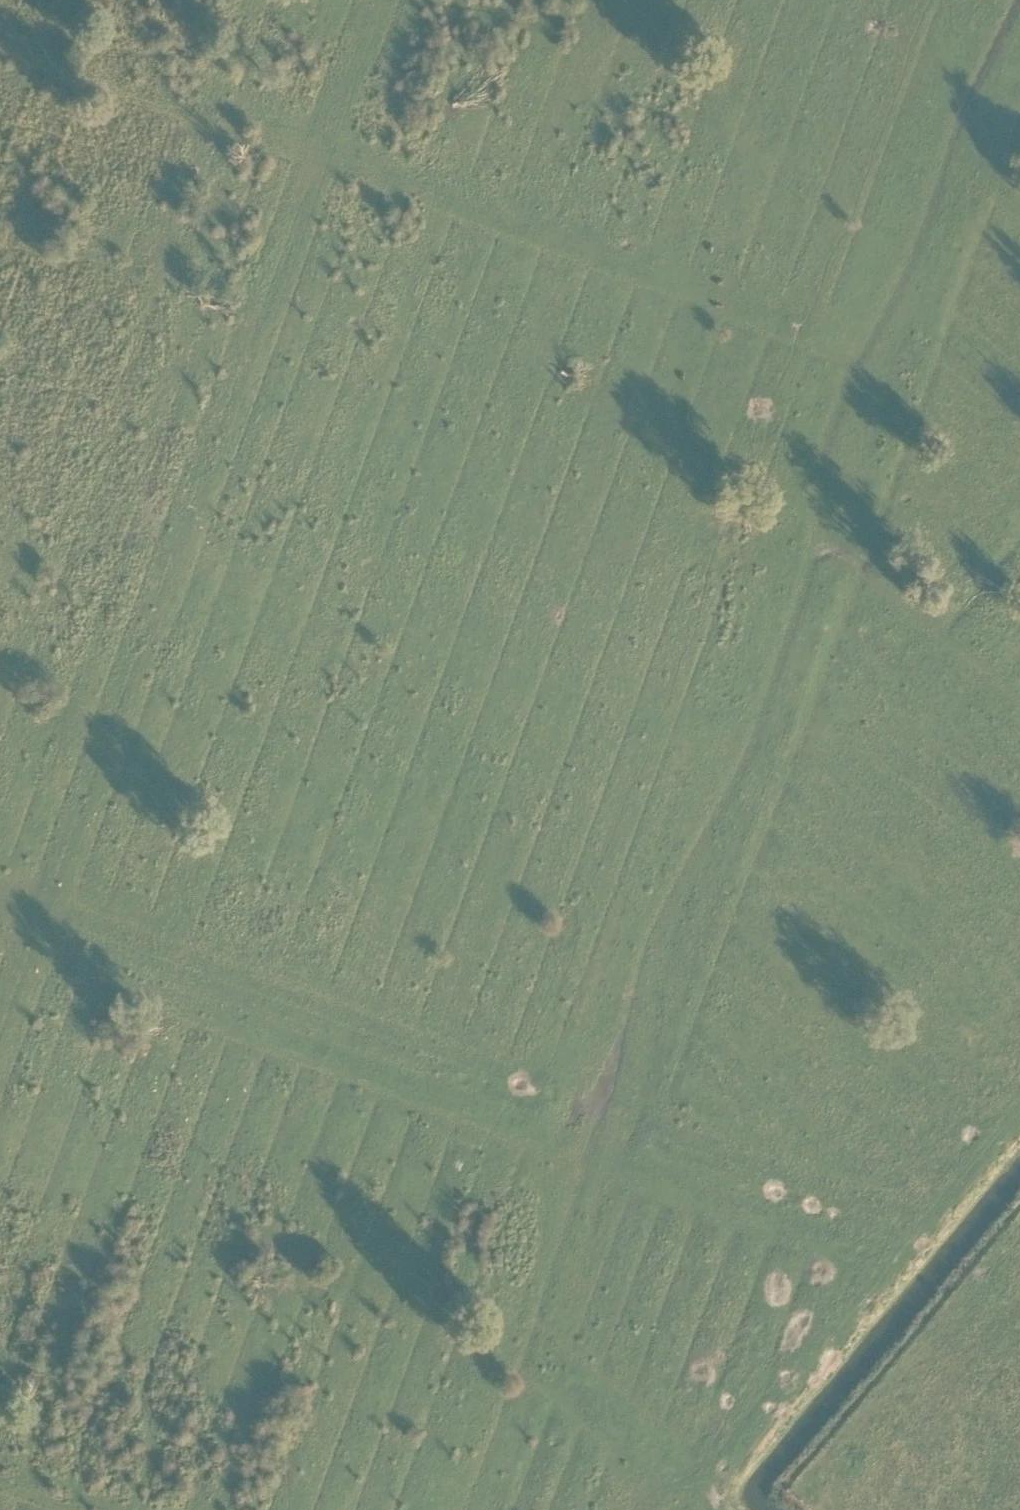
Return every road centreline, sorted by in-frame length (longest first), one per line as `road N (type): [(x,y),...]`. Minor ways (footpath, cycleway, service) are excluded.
road 1 (track): [(717,1509),(707,1495),(713,1481),(1019,1119)]

